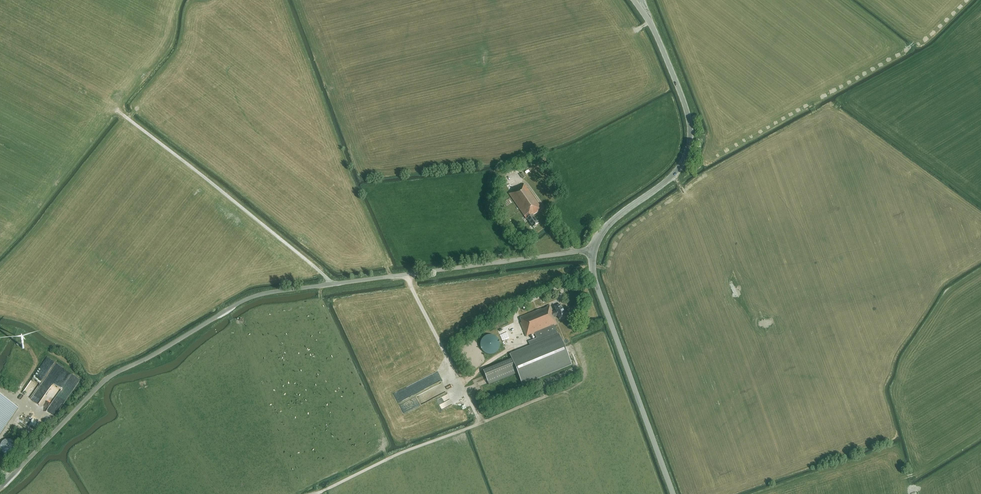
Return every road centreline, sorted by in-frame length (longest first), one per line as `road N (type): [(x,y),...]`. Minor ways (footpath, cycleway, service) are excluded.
road 1 (tertiary): [(0,488),(111,376),(250,298),(593,251)]
road 2 (tertiary): [(593,251),(615,217),(674,174),(689,146),(685,105),(649,21)]
road 3 (tertiary): [(674,493),(596,282),(593,251)]

